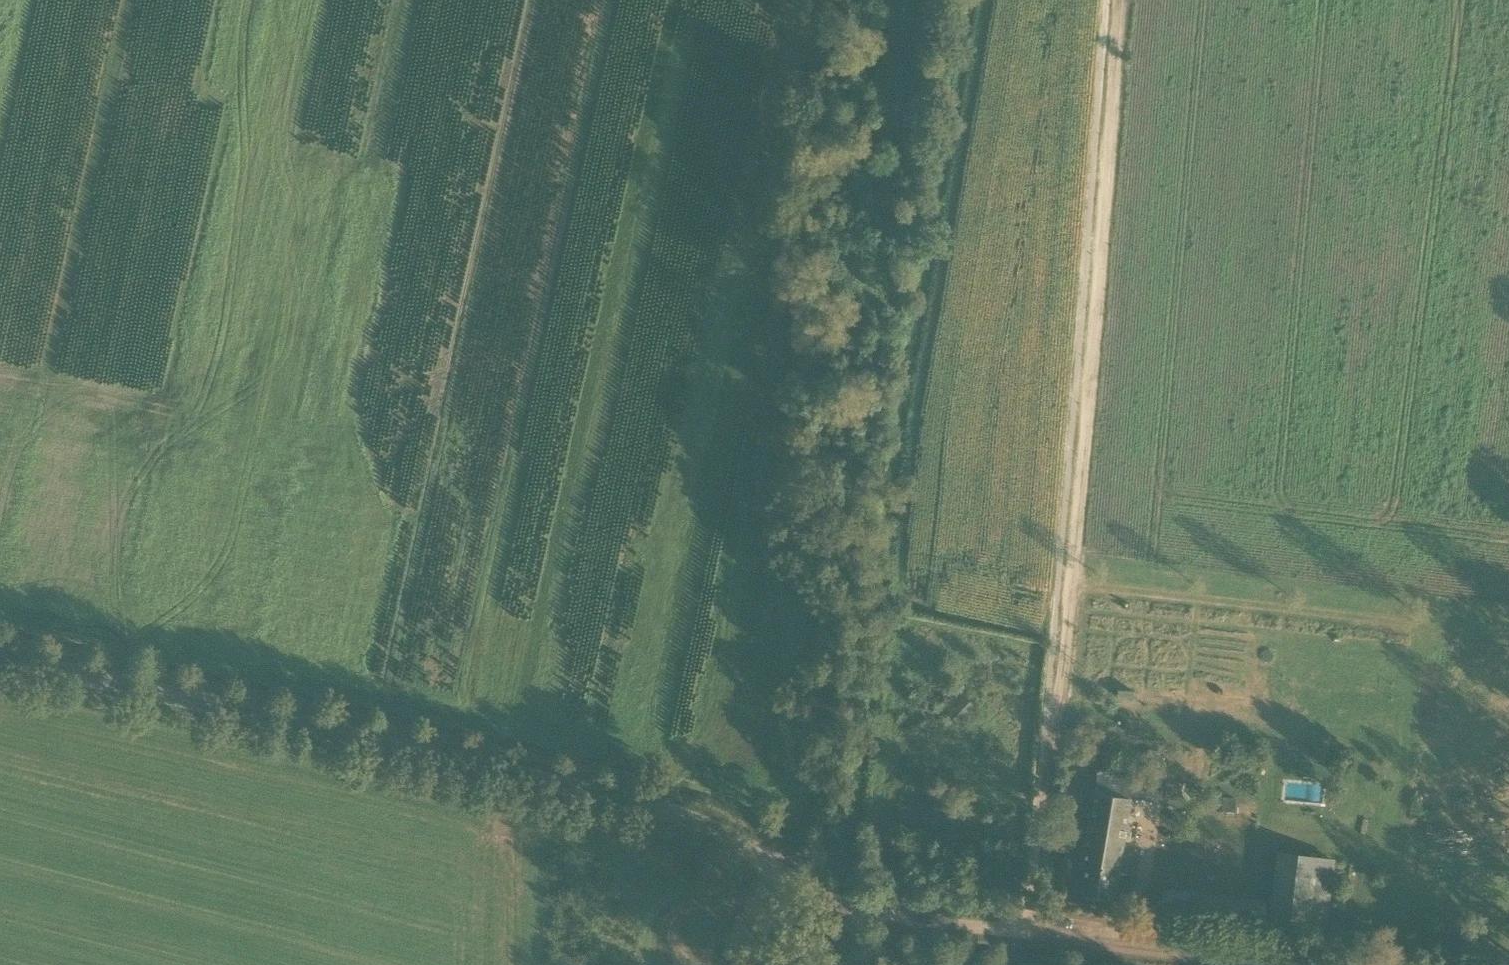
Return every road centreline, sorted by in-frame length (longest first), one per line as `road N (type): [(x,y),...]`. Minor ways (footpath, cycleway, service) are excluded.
road 1 (unclassified): [(816,898),(693,818),(220,701),(0,656)]
road 2 (track): [(1037,790),(1048,764),(1127,0)]
road 3 (unclassified): [(1037,790),(1020,930),(816,898)]
road 4 (track): [(1020,930),(1252,964)]

